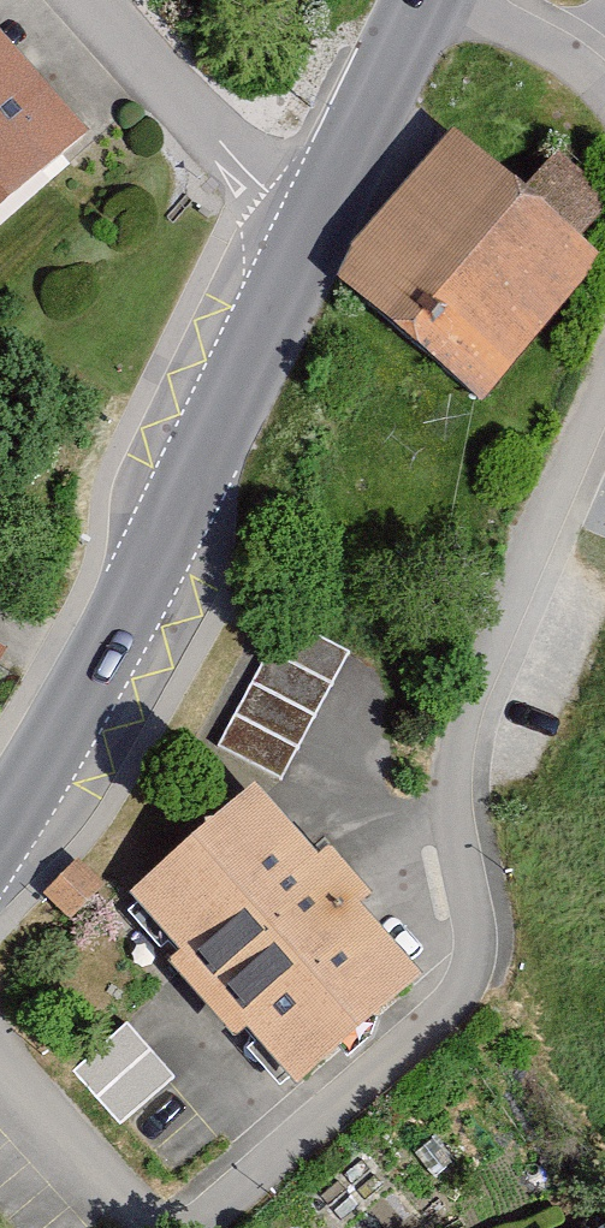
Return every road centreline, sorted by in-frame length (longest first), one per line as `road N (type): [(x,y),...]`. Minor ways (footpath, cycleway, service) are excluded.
road 1 (residential): [(604,373),(460,709),(453,774),(477,929),(464,993),(162,1227)]
road 2 (tertiary): [(315,228),(77,701),(0,822)]
road 3 (residential): [(315,228),(109,0)]
road 4 (tertiary): [(427,0),(315,228)]
road 5 (residential): [(0,1074),(138,1227)]
road 6 (residential): [(449,0),(580,63),(604,94)]

